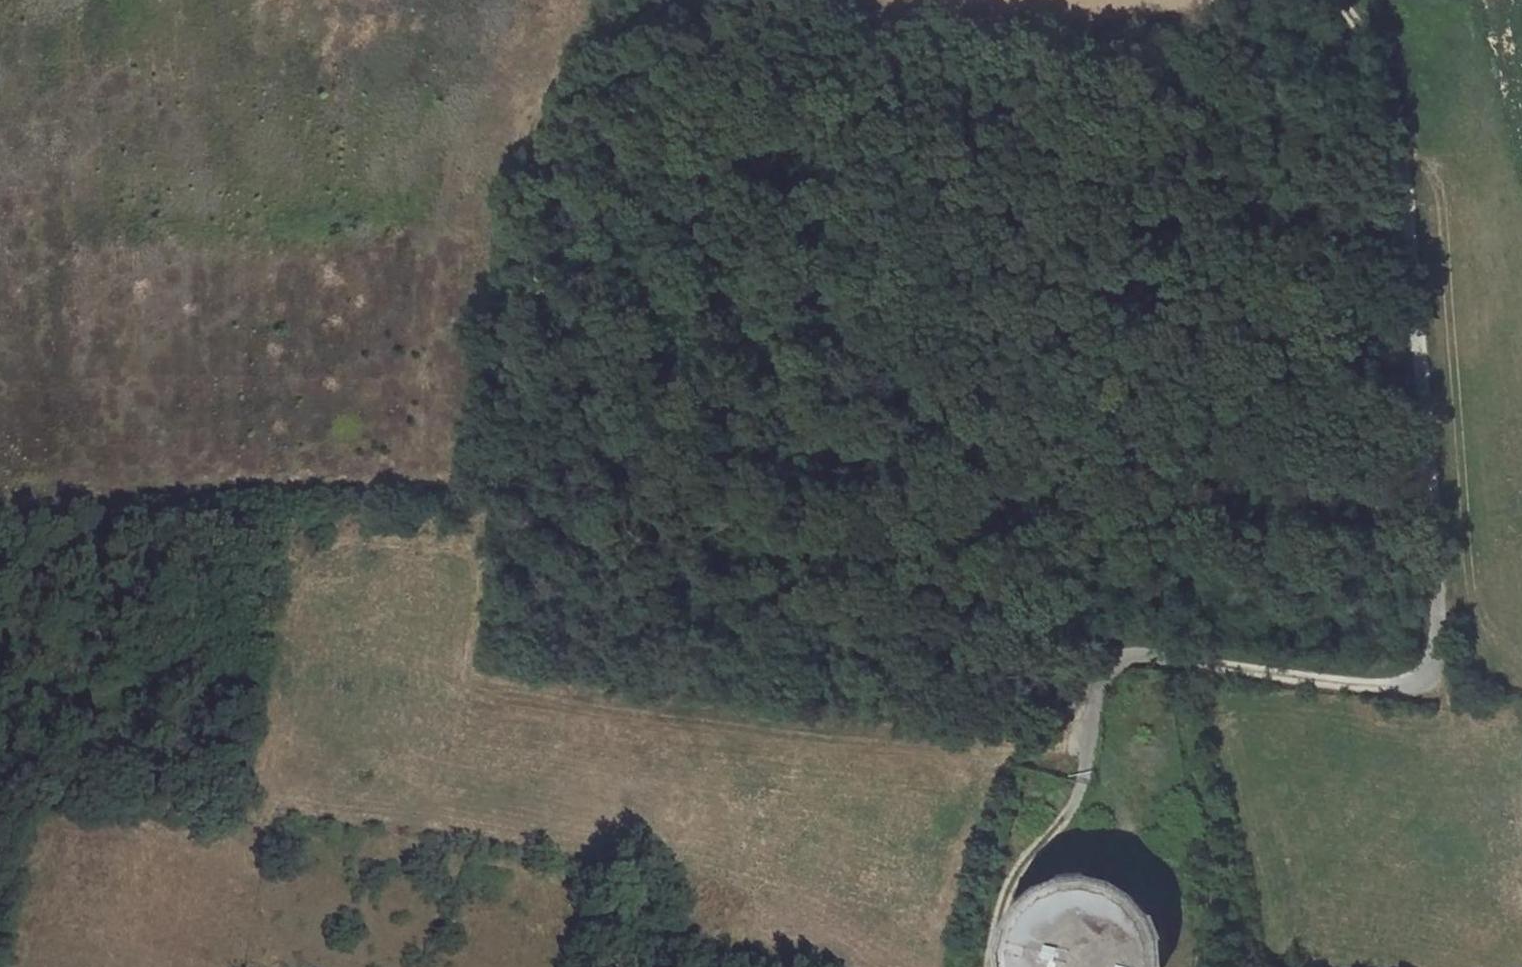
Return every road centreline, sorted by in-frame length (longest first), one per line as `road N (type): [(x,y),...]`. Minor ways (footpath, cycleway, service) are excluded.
road 1 (track): [(1337,0),(1374,63),(1405,147),(1428,359),(1443,664),(1435,682),(1418,692),(1172,658)]
road 2 (track): [(1011,966),(1000,913),(1012,870),(1073,810),(1083,774)]
road 3 (track): [(1172,658),(1129,663),(1107,681),(1083,774)]

